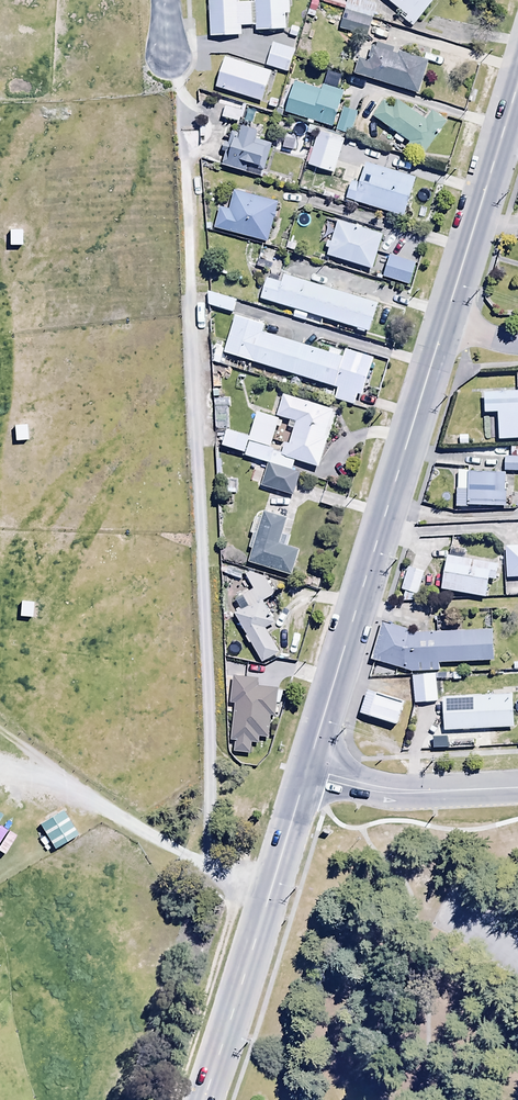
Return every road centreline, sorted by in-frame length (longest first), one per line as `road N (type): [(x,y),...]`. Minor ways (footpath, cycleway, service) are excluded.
road 1 (secondary): [(446,319),(306,770)]
road 2 (tertiary): [(306,770),(201,1099)]
road 3 (secondary): [(517,91),(446,319)]
road 4 (tertiary): [(306,770),(387,790),(517,790)]

